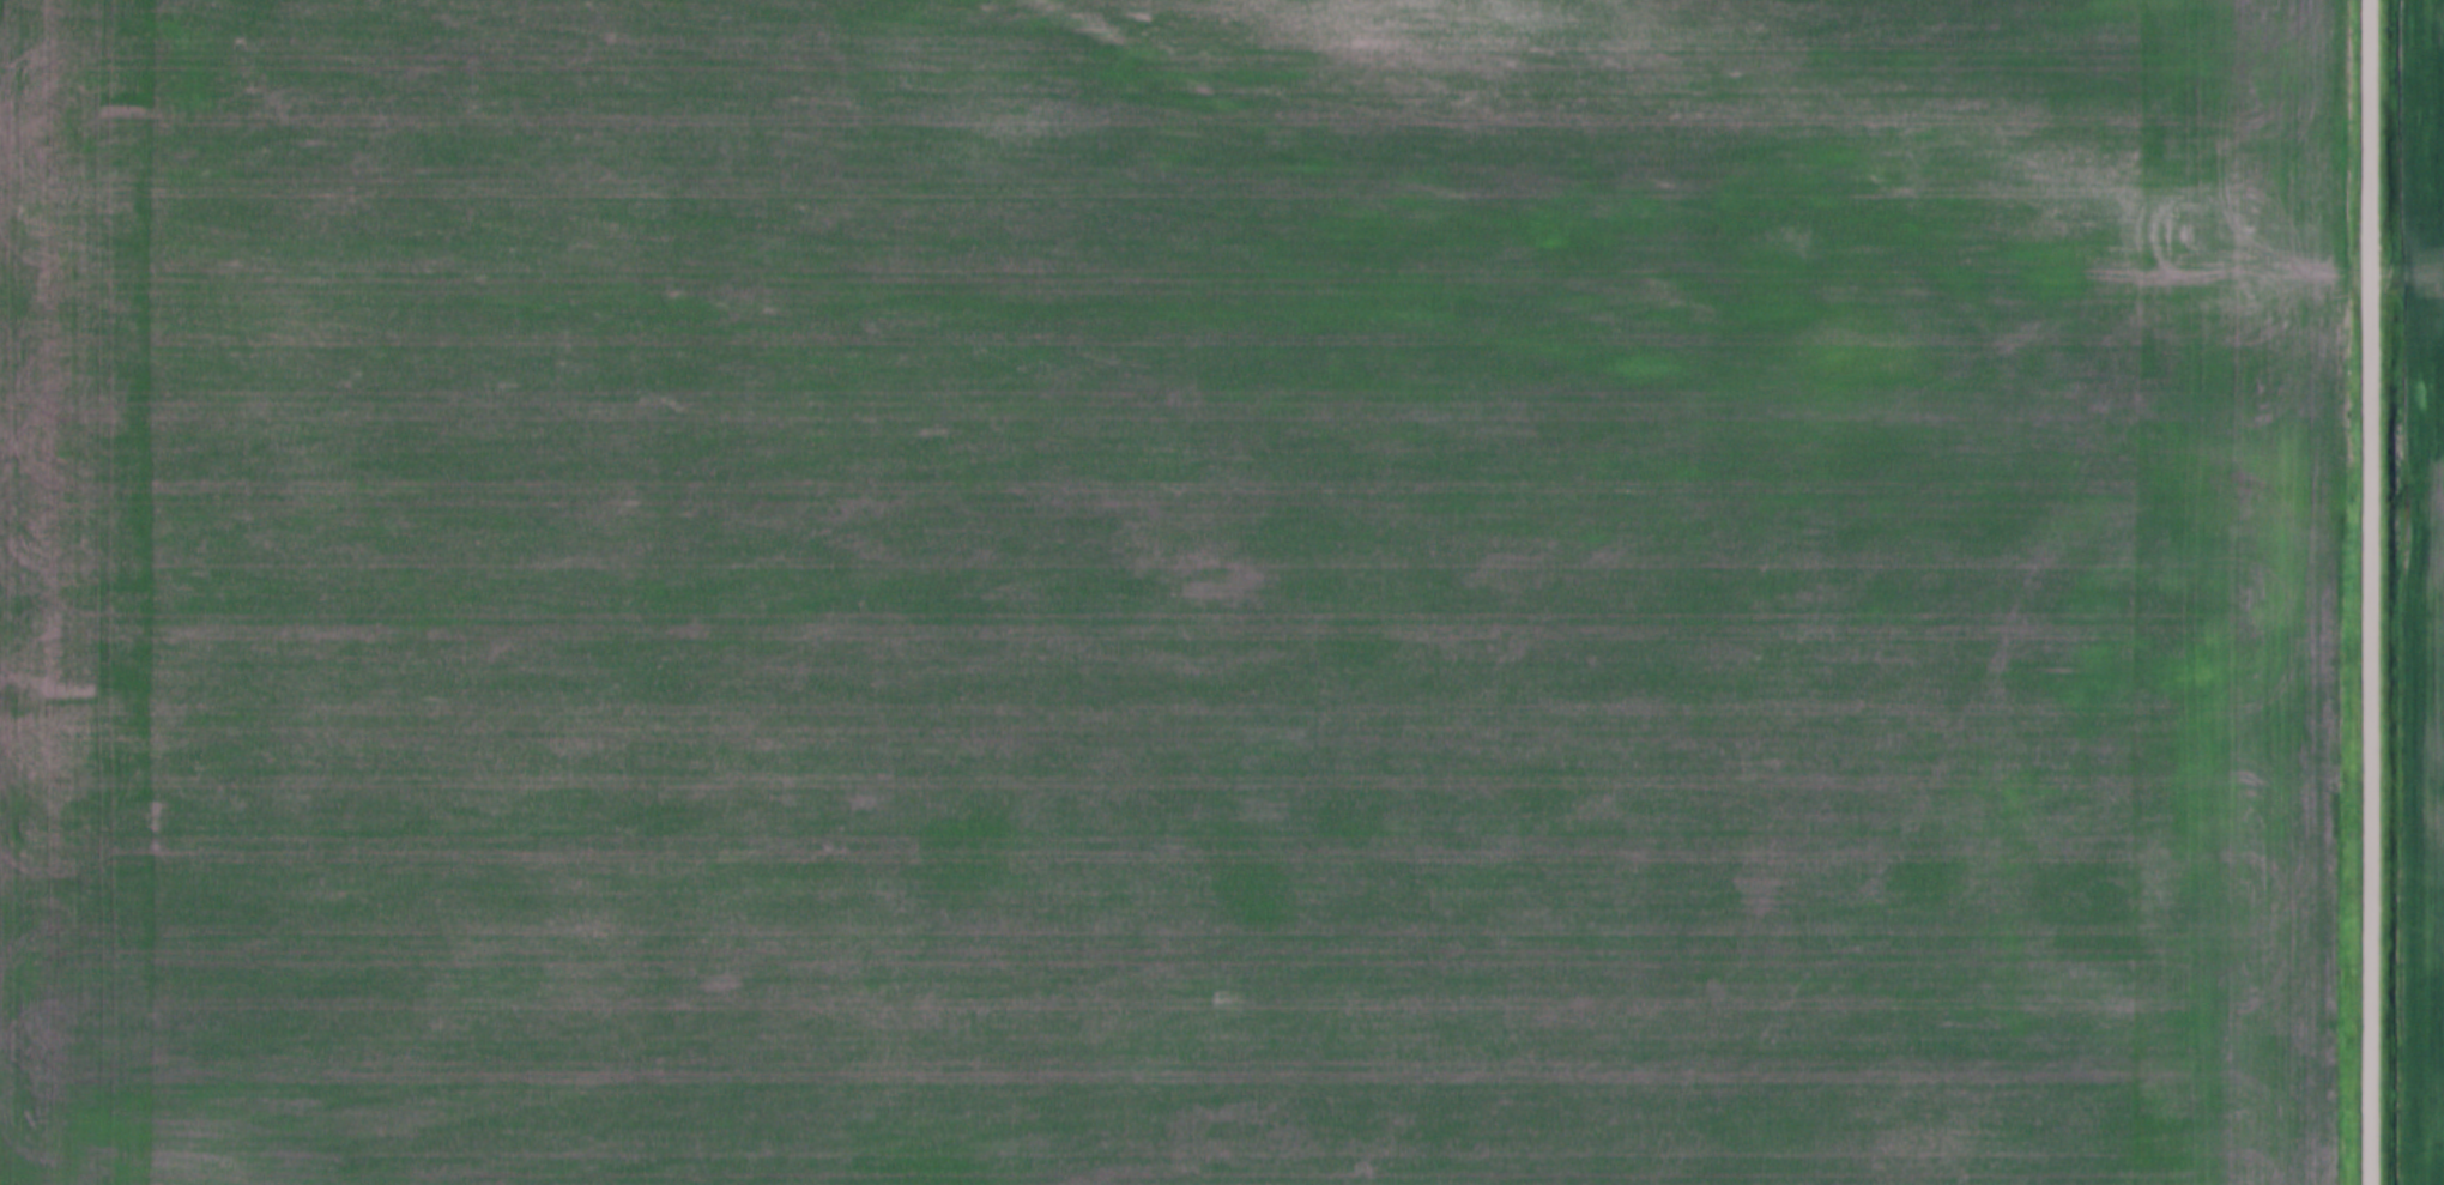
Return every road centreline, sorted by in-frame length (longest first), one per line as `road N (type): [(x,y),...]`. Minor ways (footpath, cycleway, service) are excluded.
road 1 (residential): [(2378,1184),(2376,0)]

